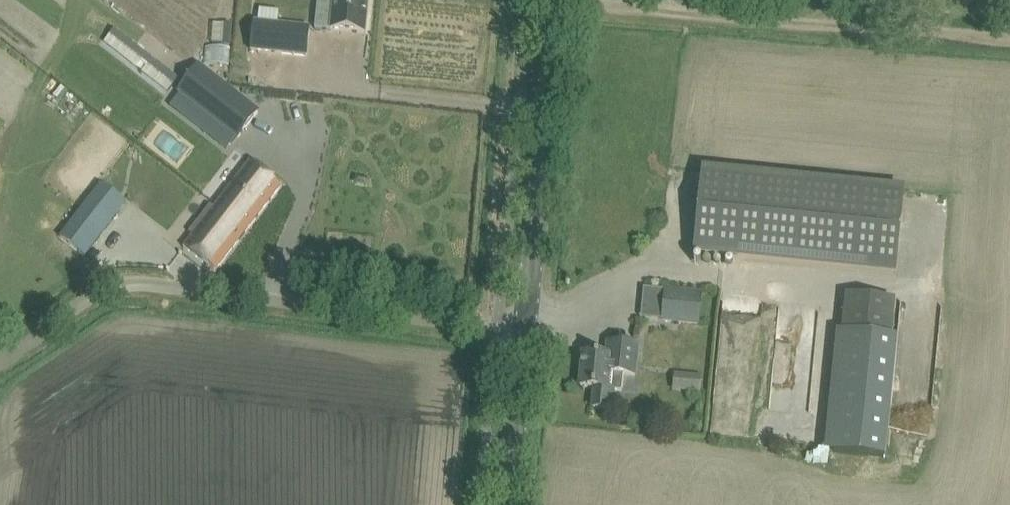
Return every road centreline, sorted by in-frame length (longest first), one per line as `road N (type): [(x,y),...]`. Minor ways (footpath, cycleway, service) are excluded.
road 1 (unclassified): [(525,337),(147,294),(94,299),(0,357)]
road 2 (tertiary): [(525,337),(558,0)]
road 3 (tertiary): [(509,504),(525,337)]

